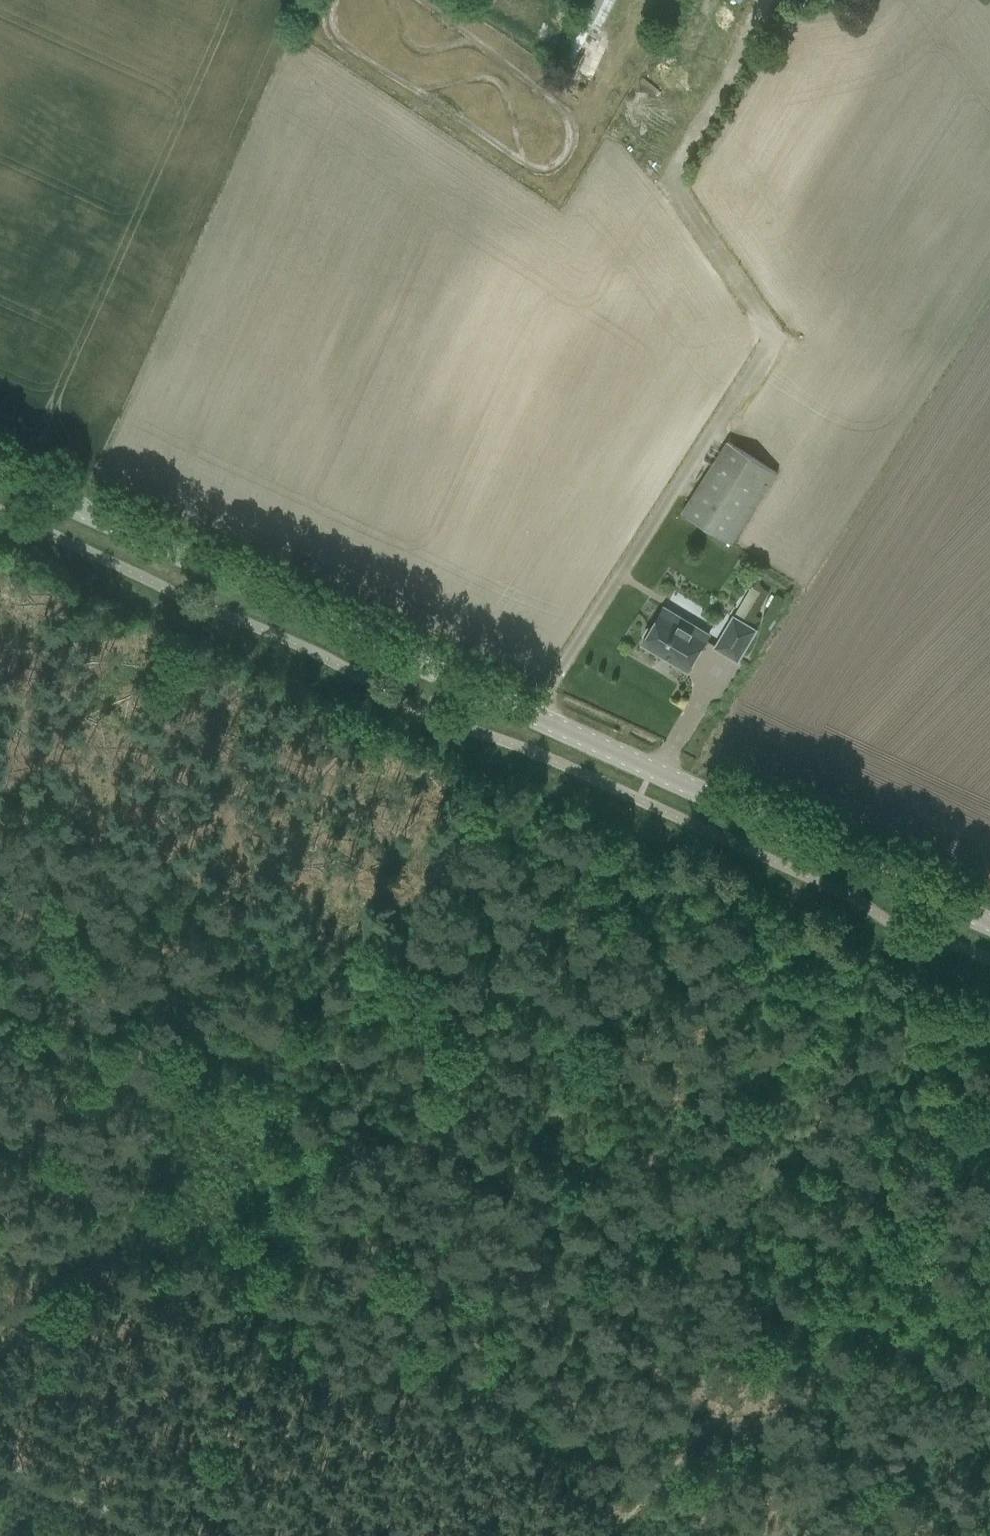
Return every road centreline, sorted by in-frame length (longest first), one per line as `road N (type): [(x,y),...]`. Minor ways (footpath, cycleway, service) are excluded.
road 1 (tertiary): [(989,921),(649,774),(0,471)]
road 2 (track): [(166,1535),(0,1458)]

